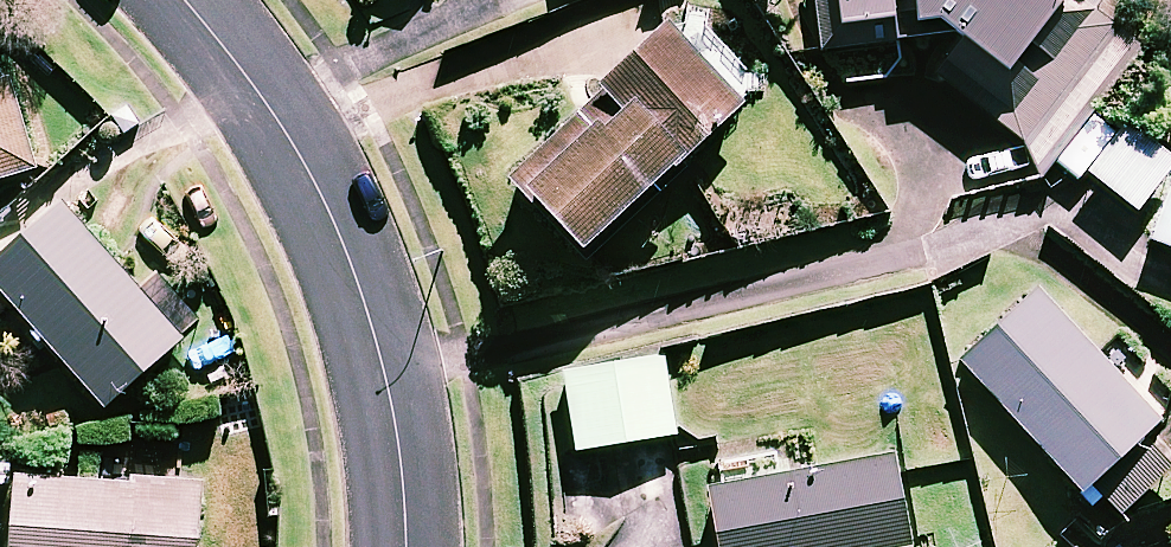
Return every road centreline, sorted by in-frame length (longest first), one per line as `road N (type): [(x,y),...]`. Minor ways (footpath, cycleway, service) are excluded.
road 1 (residential): [(399,546),(400,424),(307,153),(177,0)]

